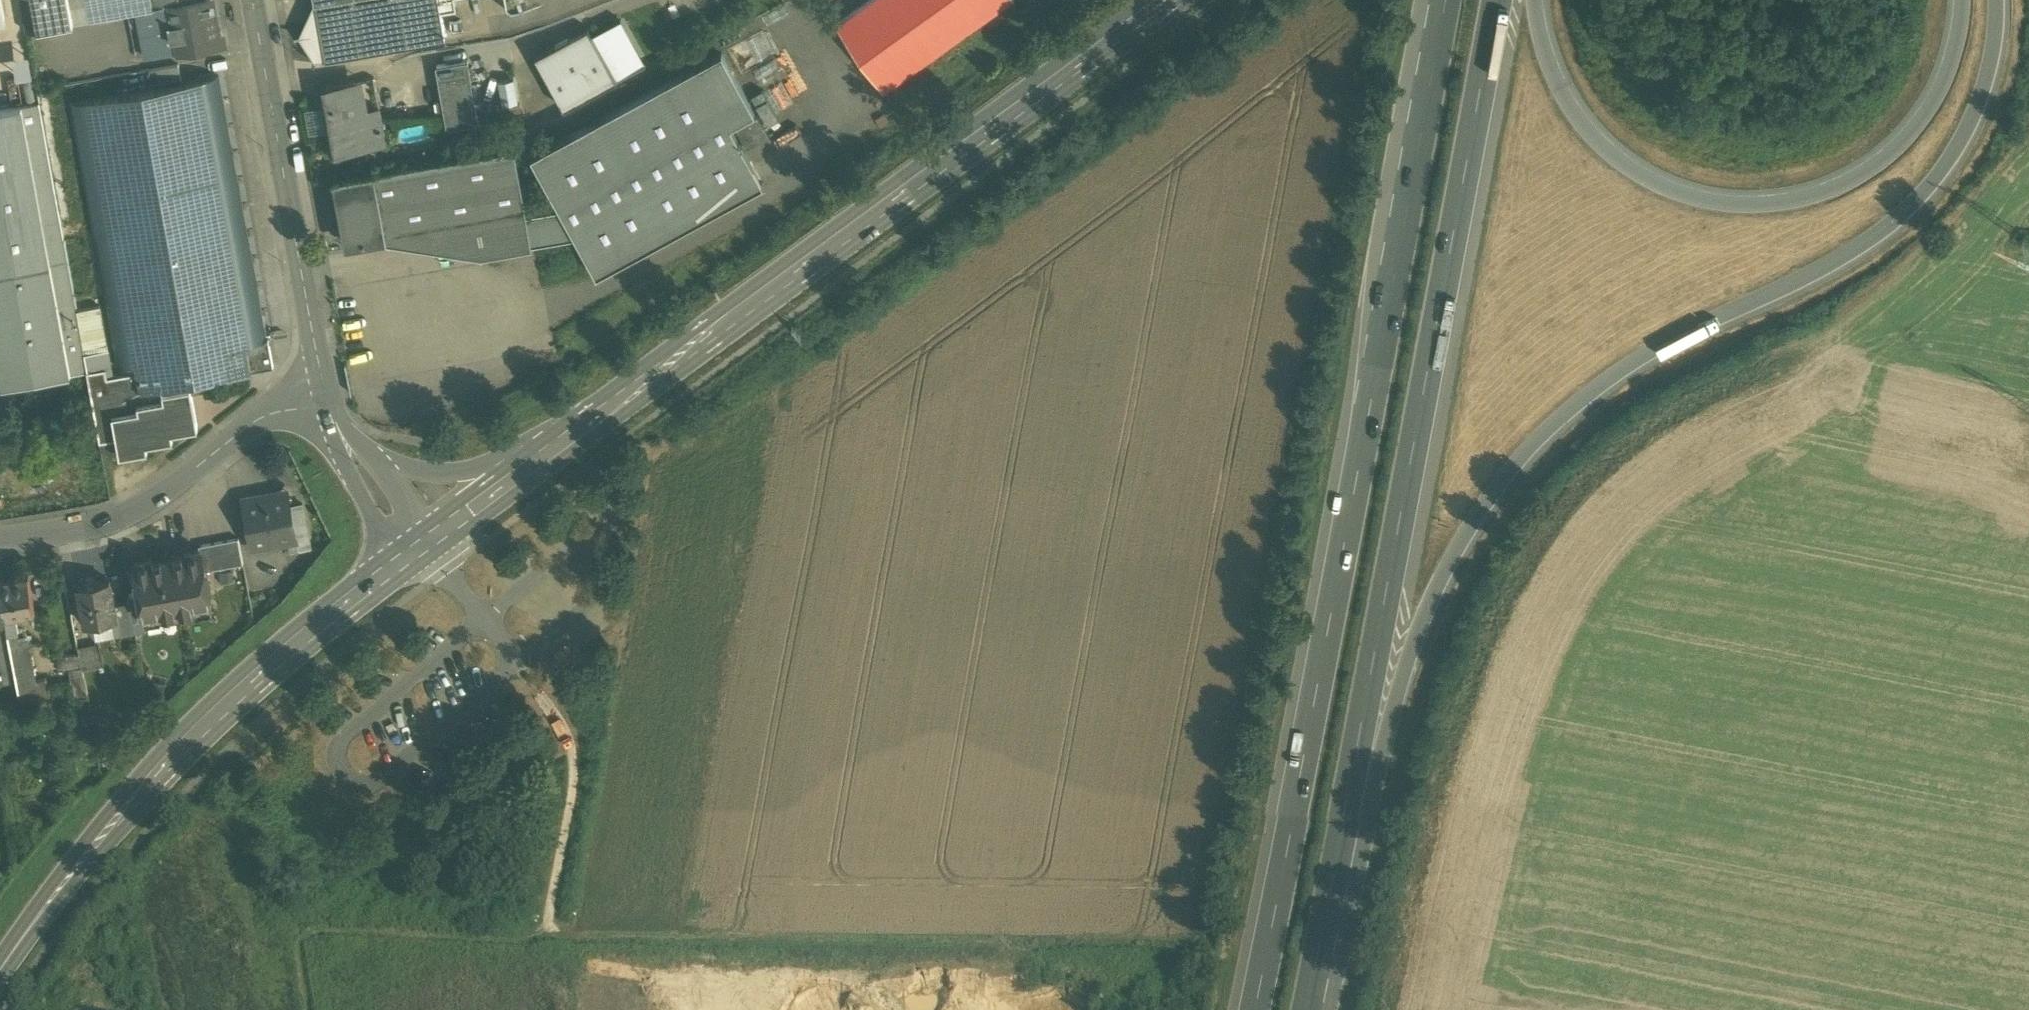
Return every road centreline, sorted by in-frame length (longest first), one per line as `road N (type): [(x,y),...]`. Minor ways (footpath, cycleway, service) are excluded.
road 1 (motorway): [(1334,879),(1435,594),(1505,478),(1632,365),(1842,260),(1905,214),(1948,164),(1976,110),(1996,0)]
road 2 (motorway): [(1445,0),(1252,1009)]
road 3 (motorway): [(1334,879),(1499,0)]
road 4 (track): [(315,935),(1179,960)]
road 5 (secondary): [(539,452),(1154,0)]
road 6 (motorway): [(1960,0),(1941,81),(1894,151),(1812,198),(1747,209),(1668,194),(1613,161),(1554,82),(1533,0)]
road 7 (secondary): [(418,543),(190,729),(0,965)]
road 8 (unclassified): [(251,0),(326,402)]
road 9 (tertiary): [(326,402),(261,415),(118,517),(0,544)]
road 10 (track): [(543,936),(575,772),(556,717),(518,663)]
road 11 (unclassified): [(539,452),(486,470),(434,472),(352,452)]
road 12 (secondary): [(418,543),(539,452)]
road 13 (motorway): [(1306,1009),(1334,879)]

